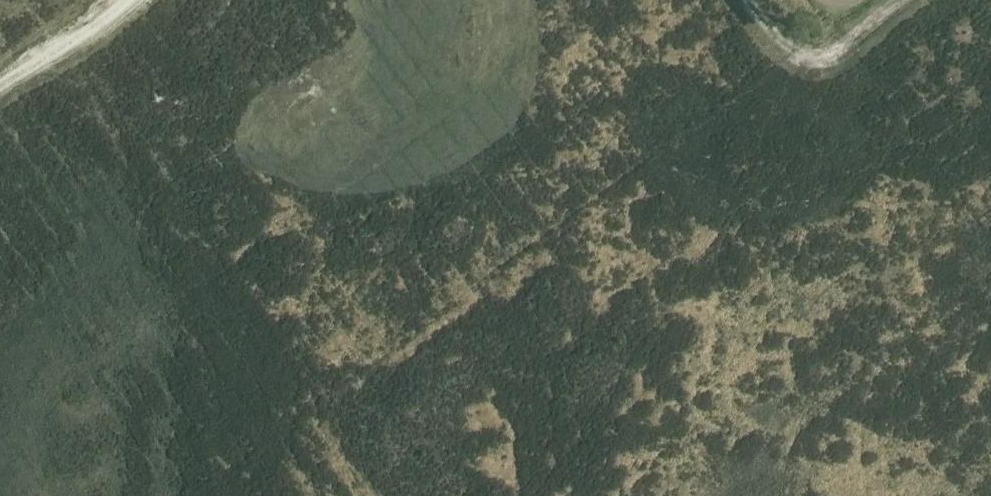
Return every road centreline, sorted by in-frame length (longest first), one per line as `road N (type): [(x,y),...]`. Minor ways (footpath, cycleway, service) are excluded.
road 1 (track): [(900,0),(821,54),(799,51),(751,0)]
road 2 (track): [(120,0),(0,85)]

